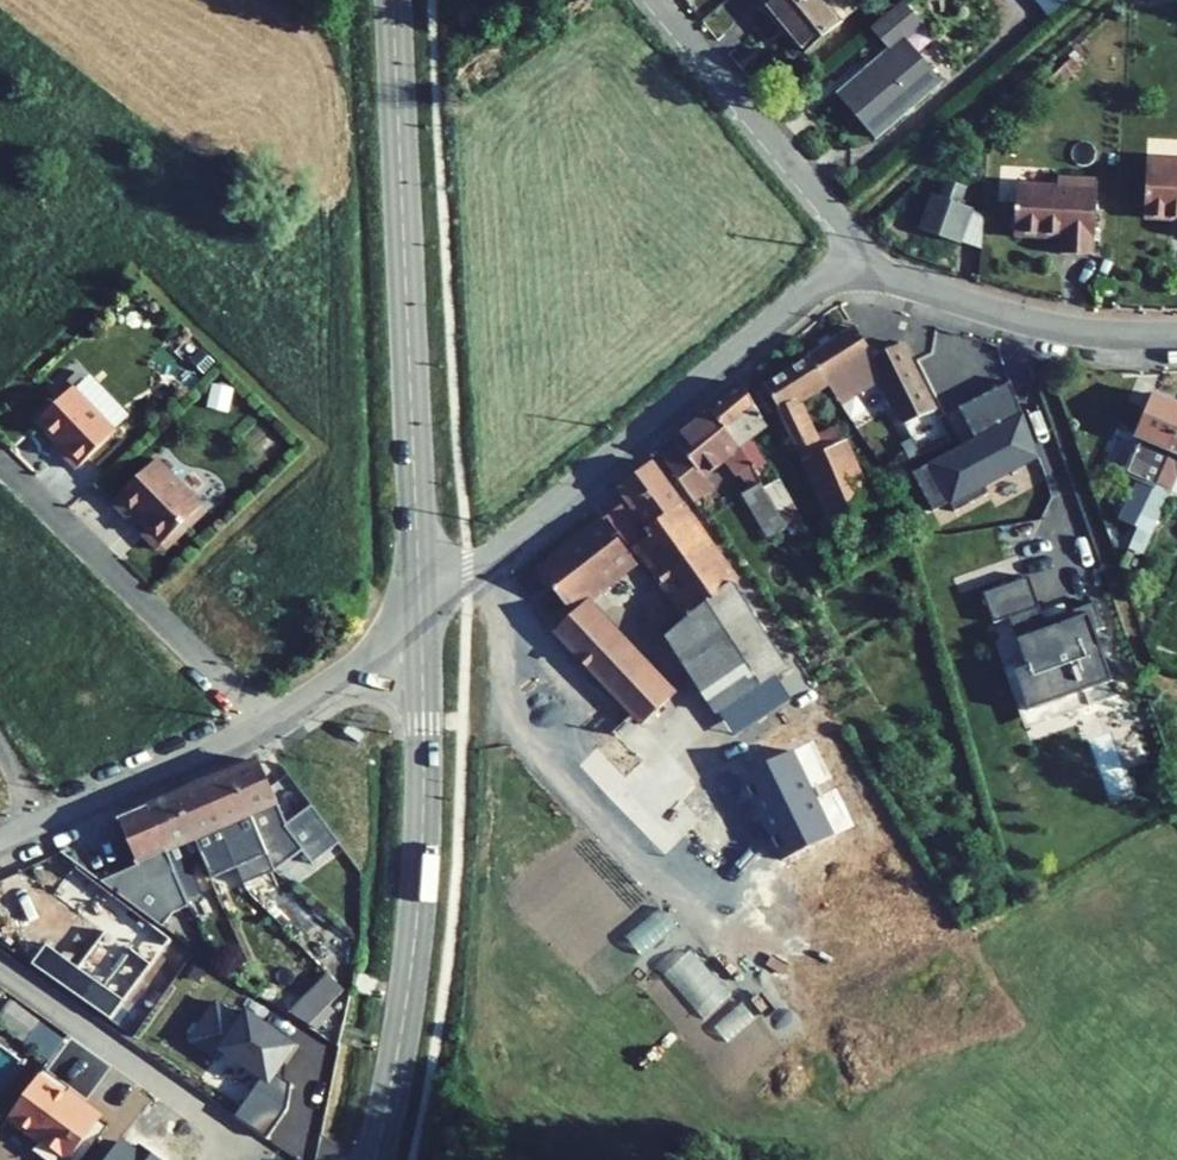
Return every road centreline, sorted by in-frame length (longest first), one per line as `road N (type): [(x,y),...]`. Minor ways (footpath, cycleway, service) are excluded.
road 1 (tertiary): [(420,620),(391,0)]
road 2 (residential): [(862,250),(420,620)]
road 3 (tertiary): [(373,1159),(414,944),(423,804),(420,620)]
road 4 (residential): [(271,723),(0,460)]
road 5 (track): [(1095,0),(839,223)]
road 6 (residential): [(862,250),(914,287),(1037,321),(1176,334)]
road 7 (residential): [(862,250),(655,0)]
road 8 (residential): [(271,723),(37,829)]
road 9 (residential): [(420,620),(271,723)]

